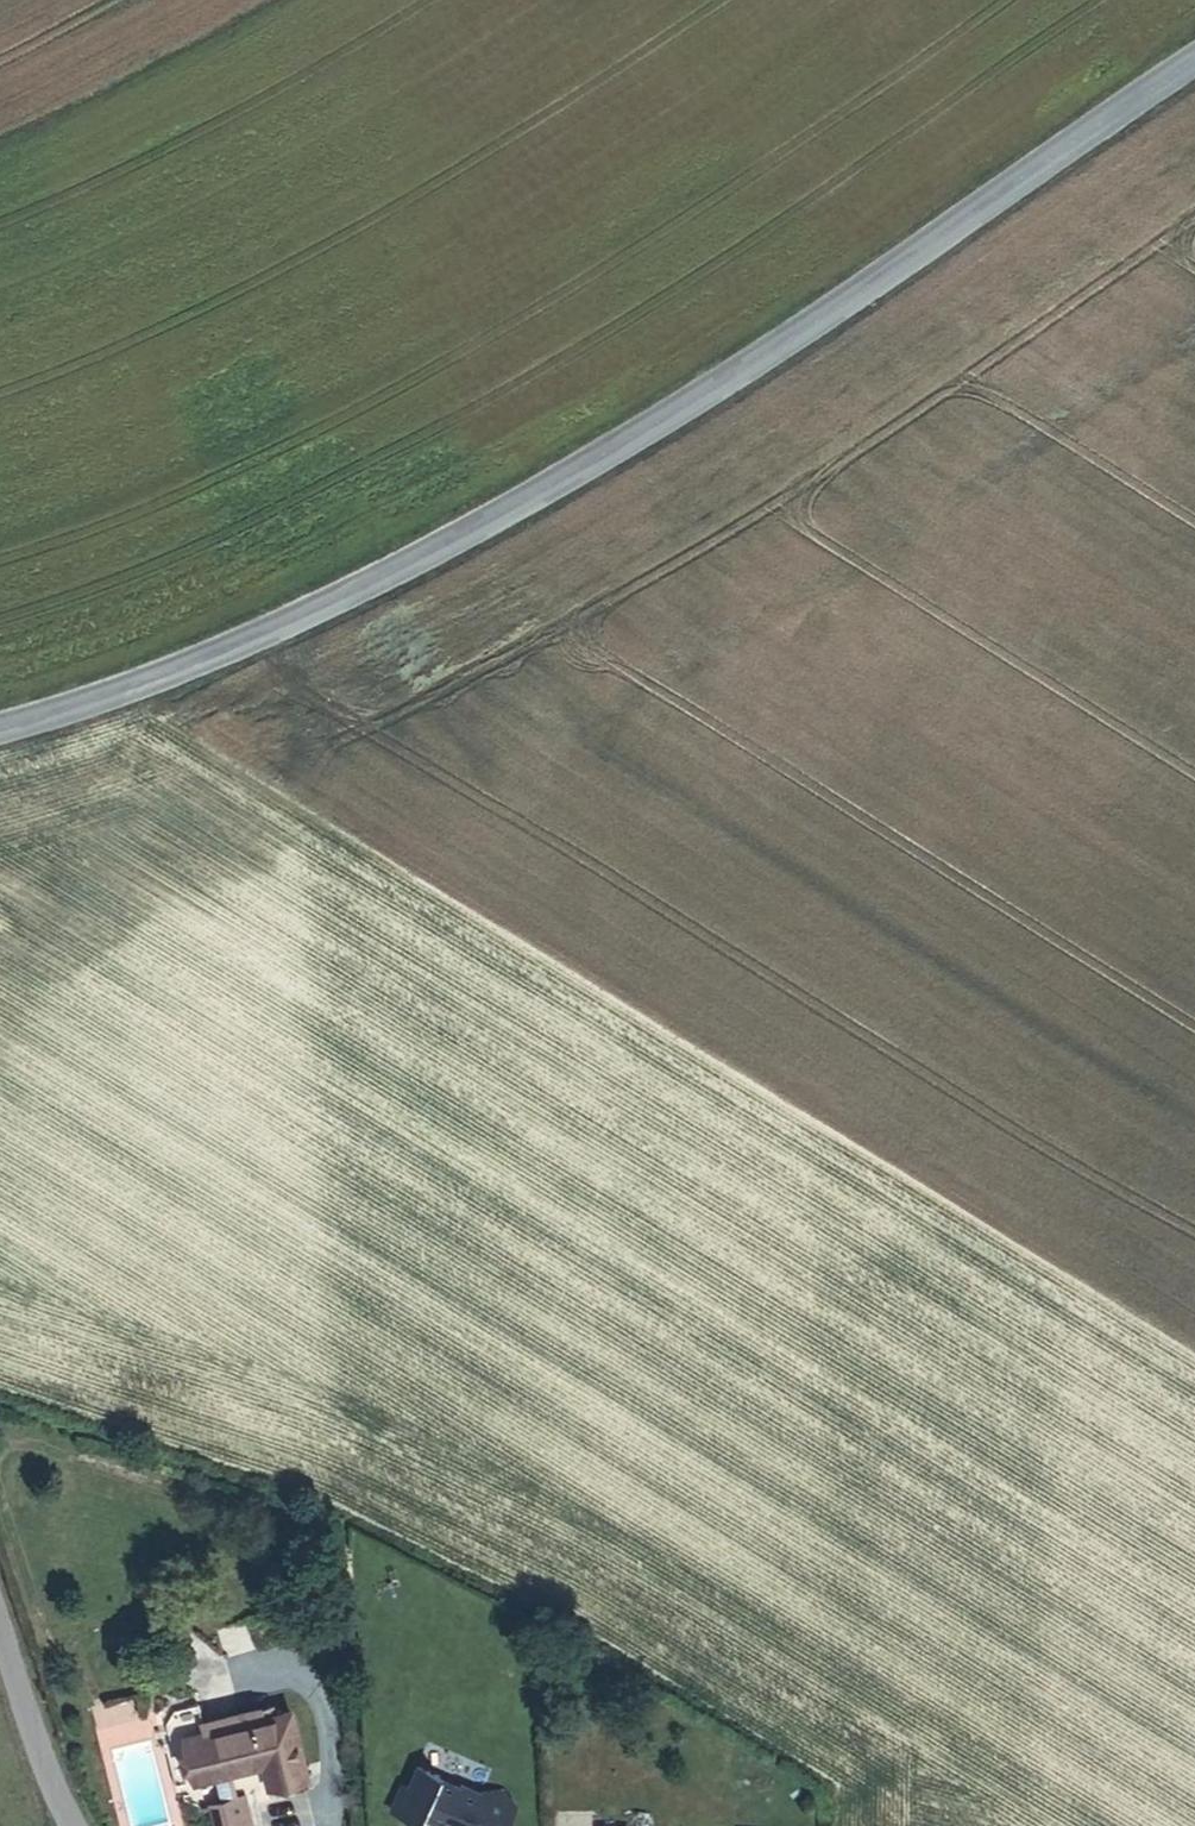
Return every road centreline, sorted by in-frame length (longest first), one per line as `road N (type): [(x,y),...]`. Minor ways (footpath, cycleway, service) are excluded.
road 1 (tertiary): [(0,728),(183,667),(710,396),(1194,59)]
road 2 (unclassified): [(0,1619),(79,1825)]

